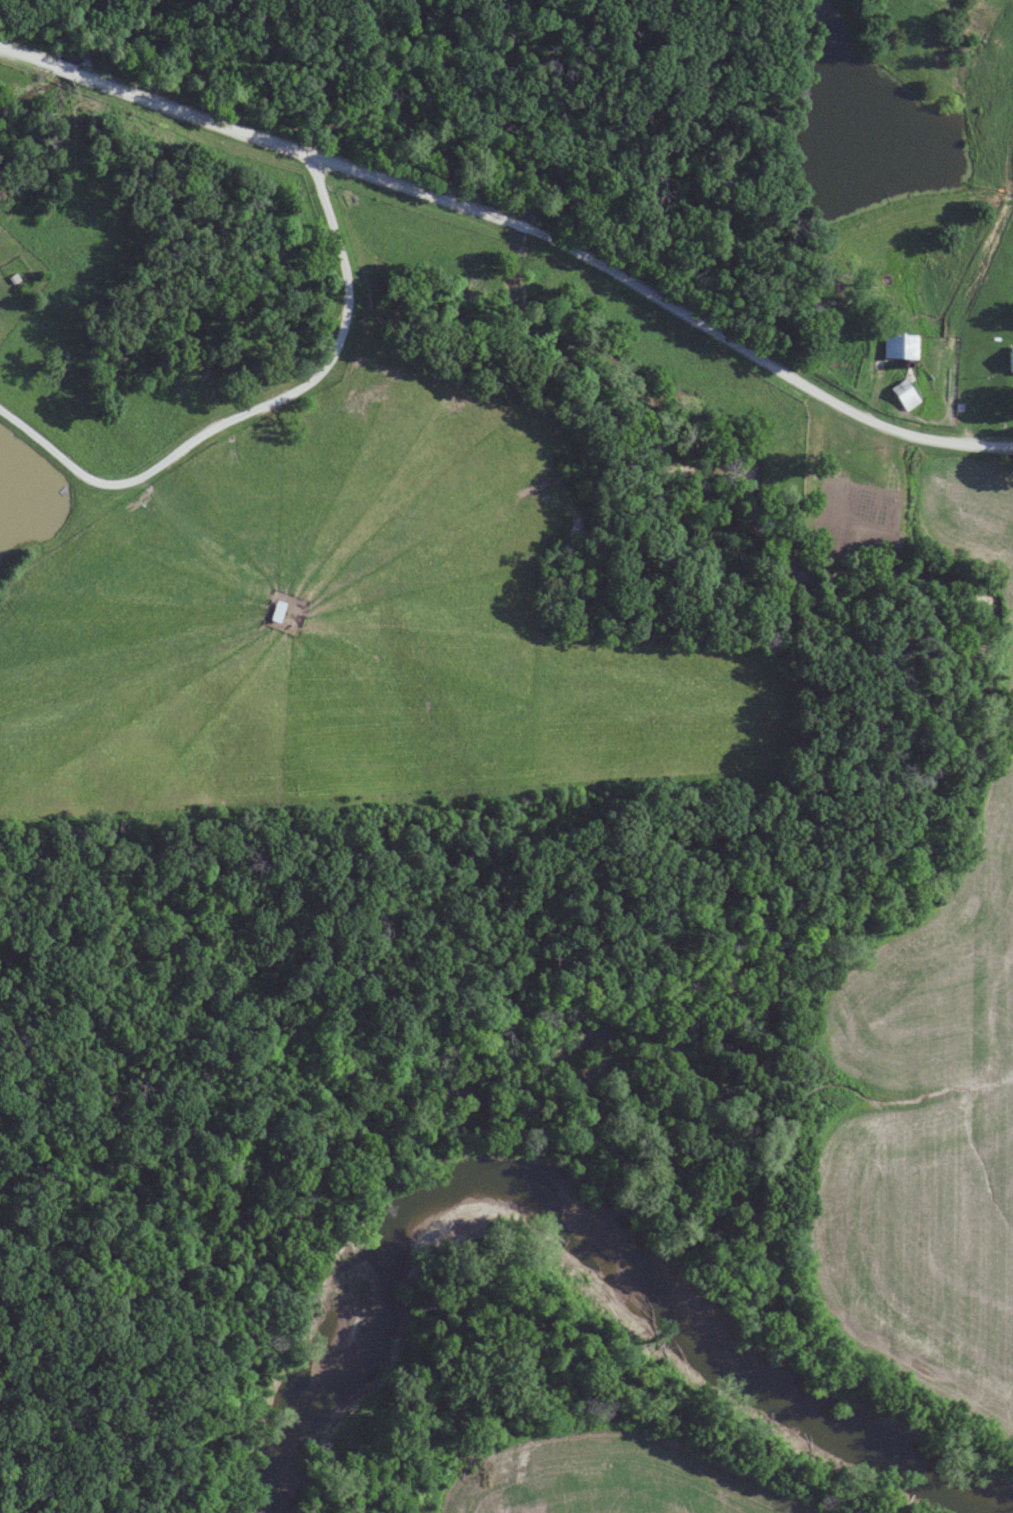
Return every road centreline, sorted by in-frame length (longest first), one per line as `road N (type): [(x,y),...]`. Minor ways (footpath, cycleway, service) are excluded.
road 1 (residential): [(1012,497),(984,497),(912,469),(640,290),(393,193),(0,58)]

